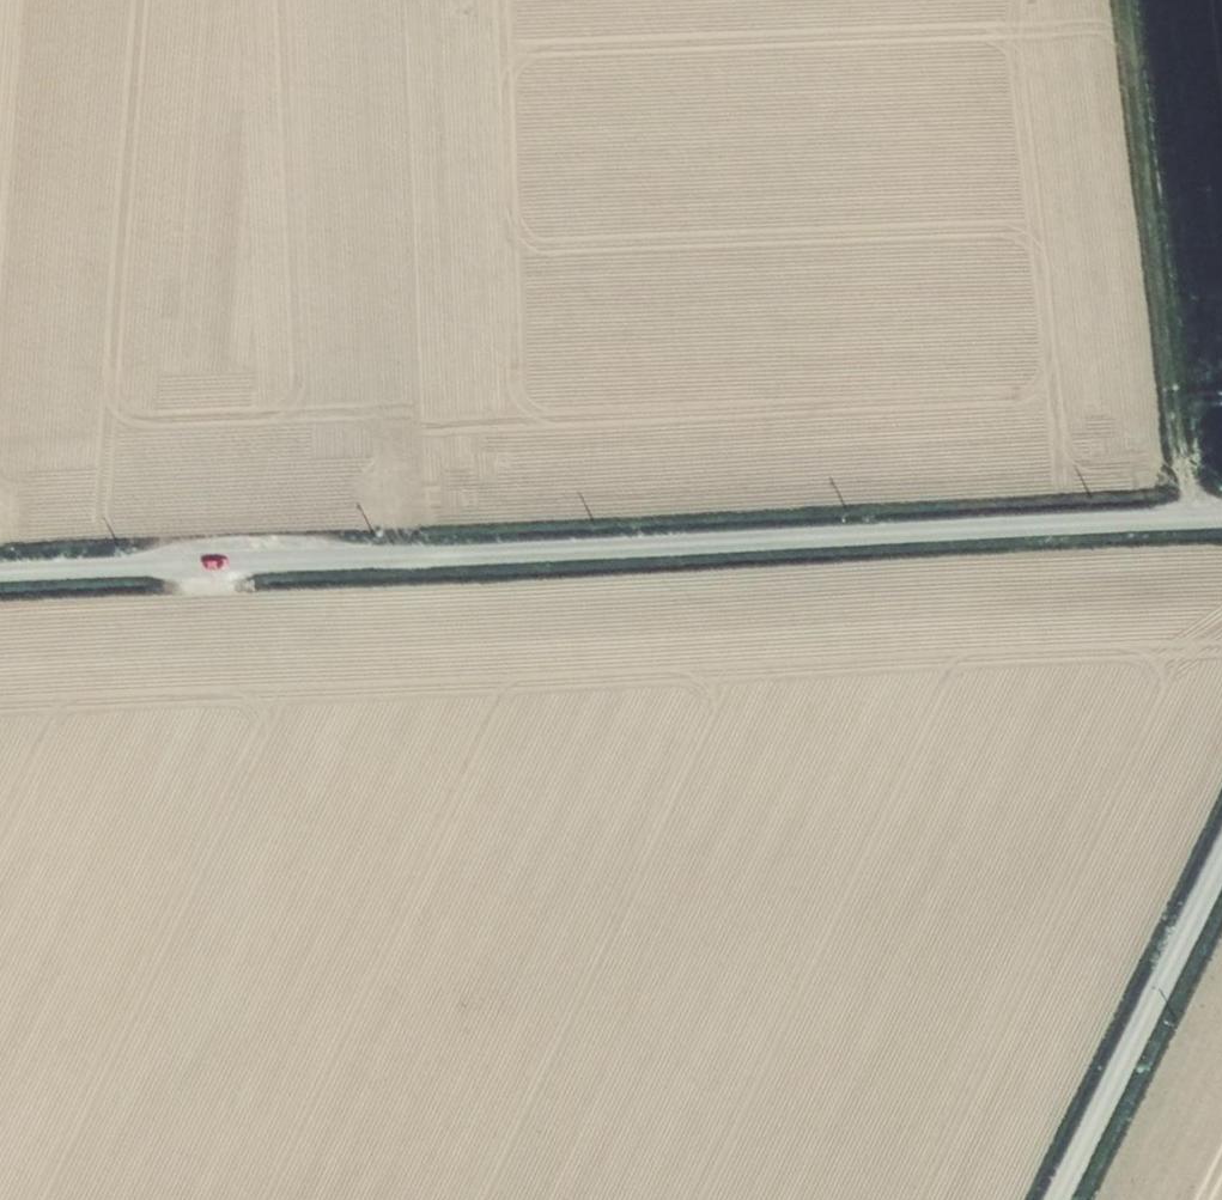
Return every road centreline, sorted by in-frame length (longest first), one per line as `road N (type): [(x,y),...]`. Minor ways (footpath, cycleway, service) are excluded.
road 1 (unclassified): [(0,575),(1221,515)]
road 2 (unclassified): [(1070,1199),(1221,884)]

